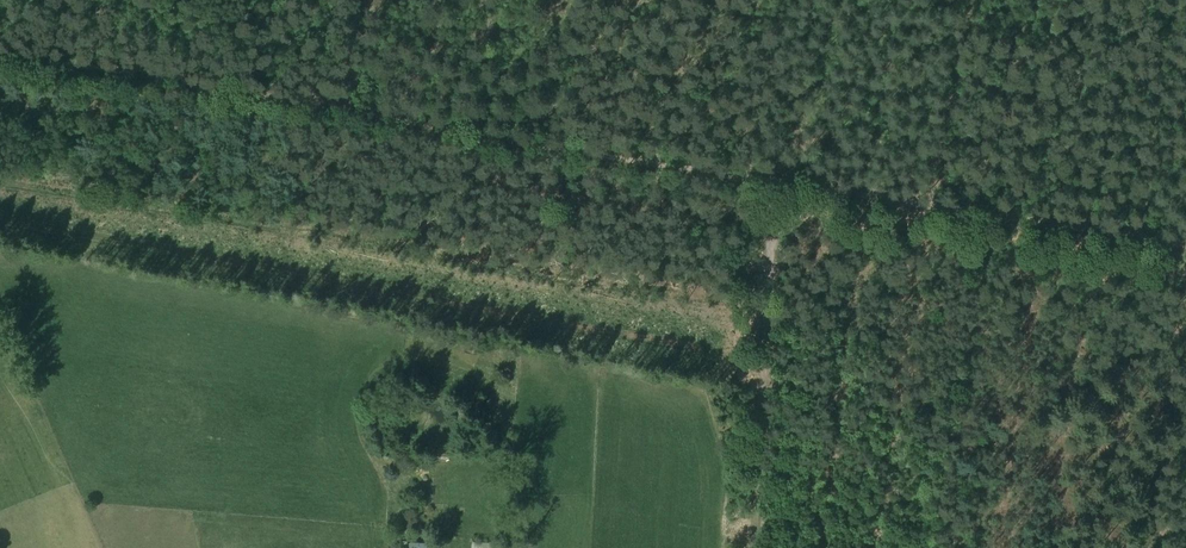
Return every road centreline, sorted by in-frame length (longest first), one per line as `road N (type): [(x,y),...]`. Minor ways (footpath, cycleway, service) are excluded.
road 1 (track): [(743,177),(0,54)]
road 2 (track): [(1185,245),(743,177)]
road 3 (track): [(755,547),(770,239)]

